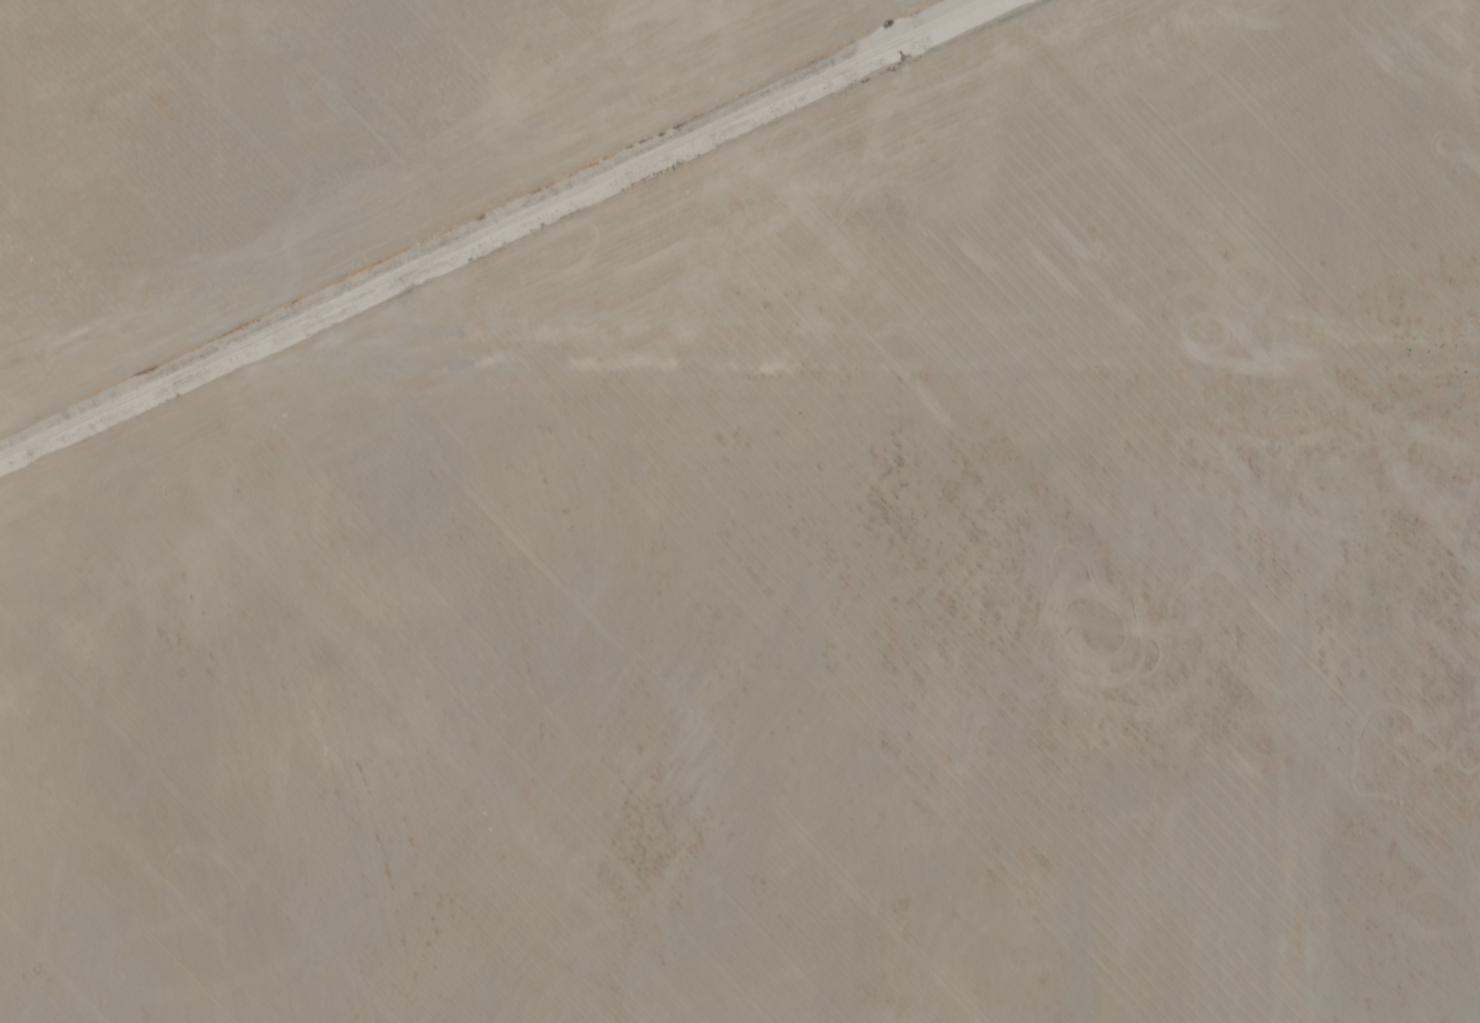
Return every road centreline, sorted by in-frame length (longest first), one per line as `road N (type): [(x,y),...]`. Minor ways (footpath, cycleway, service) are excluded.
road 1 (residential): [(0,359),(1479,364)]

